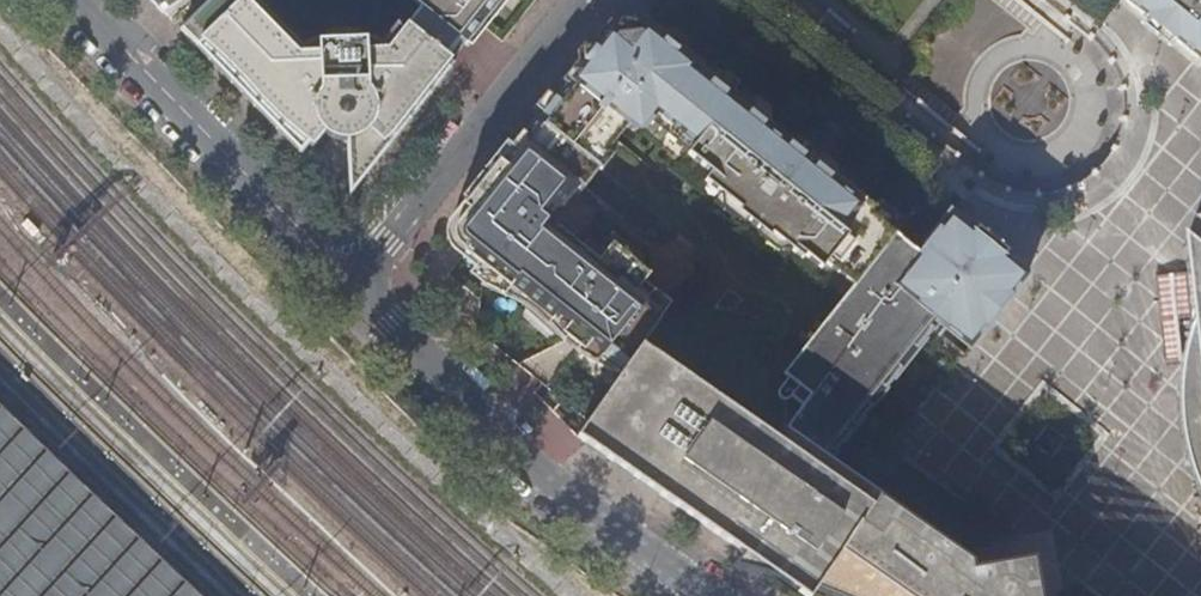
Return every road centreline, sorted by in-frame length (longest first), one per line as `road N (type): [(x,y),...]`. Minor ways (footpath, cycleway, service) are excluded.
road 1 (residential): [(732,595),(557,484),(354,278)]
road 2 (residential): [(354,278),(78,0)]
road 3 (residential): [(354,278),(587,0)]

